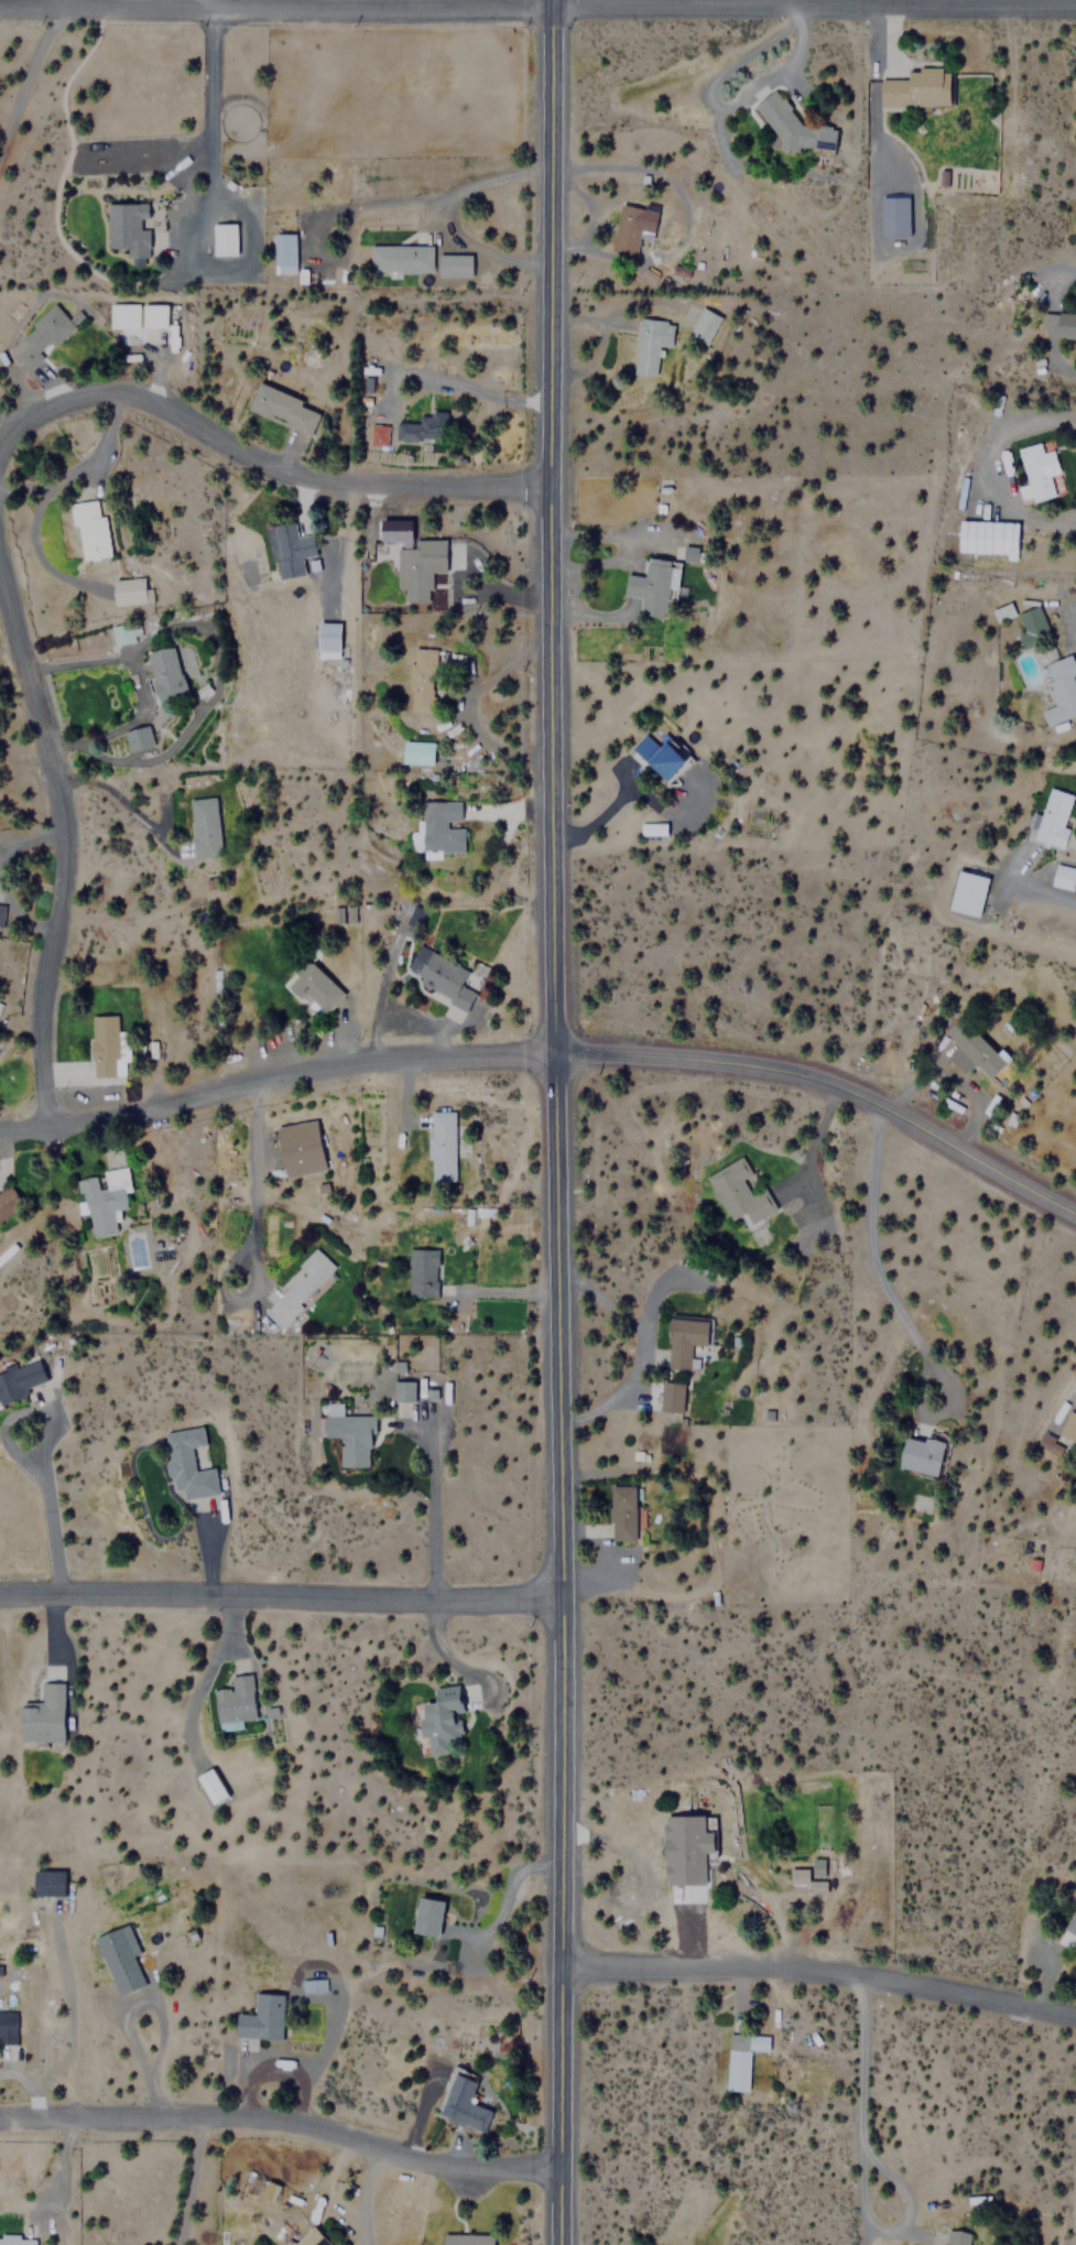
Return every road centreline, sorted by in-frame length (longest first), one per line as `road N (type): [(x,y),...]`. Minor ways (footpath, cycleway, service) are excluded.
road 1 (tertiary): [(557,2244),(562,1601),(551,0)]
road 2 (residential): [(48,1118),(43,1017),(57,923),(58,789),(0,554)]
road 3 (residential): [(556,2165),(439,2166),(295,2119),(0,2117)]
road 4 (residential): [(562,1601),(0,1596)]
road 5 (residential): [(555,1050),(344,1065),(0,1130)]
road 6 (residential): [(21,433),(55,411),(111,393),(160,404),(286,470),(325,479),(548,486)]
road 7 (residential): [(555,1050),(699,1060),(834,1086),(1075,1210)]
road 8 (residential): [(551,7),(0,6)]
road 9 (residential): [(555,1966),(803,1965),(1075,2012)]
road 10 (residential): [(551,7),(1075,3)]

